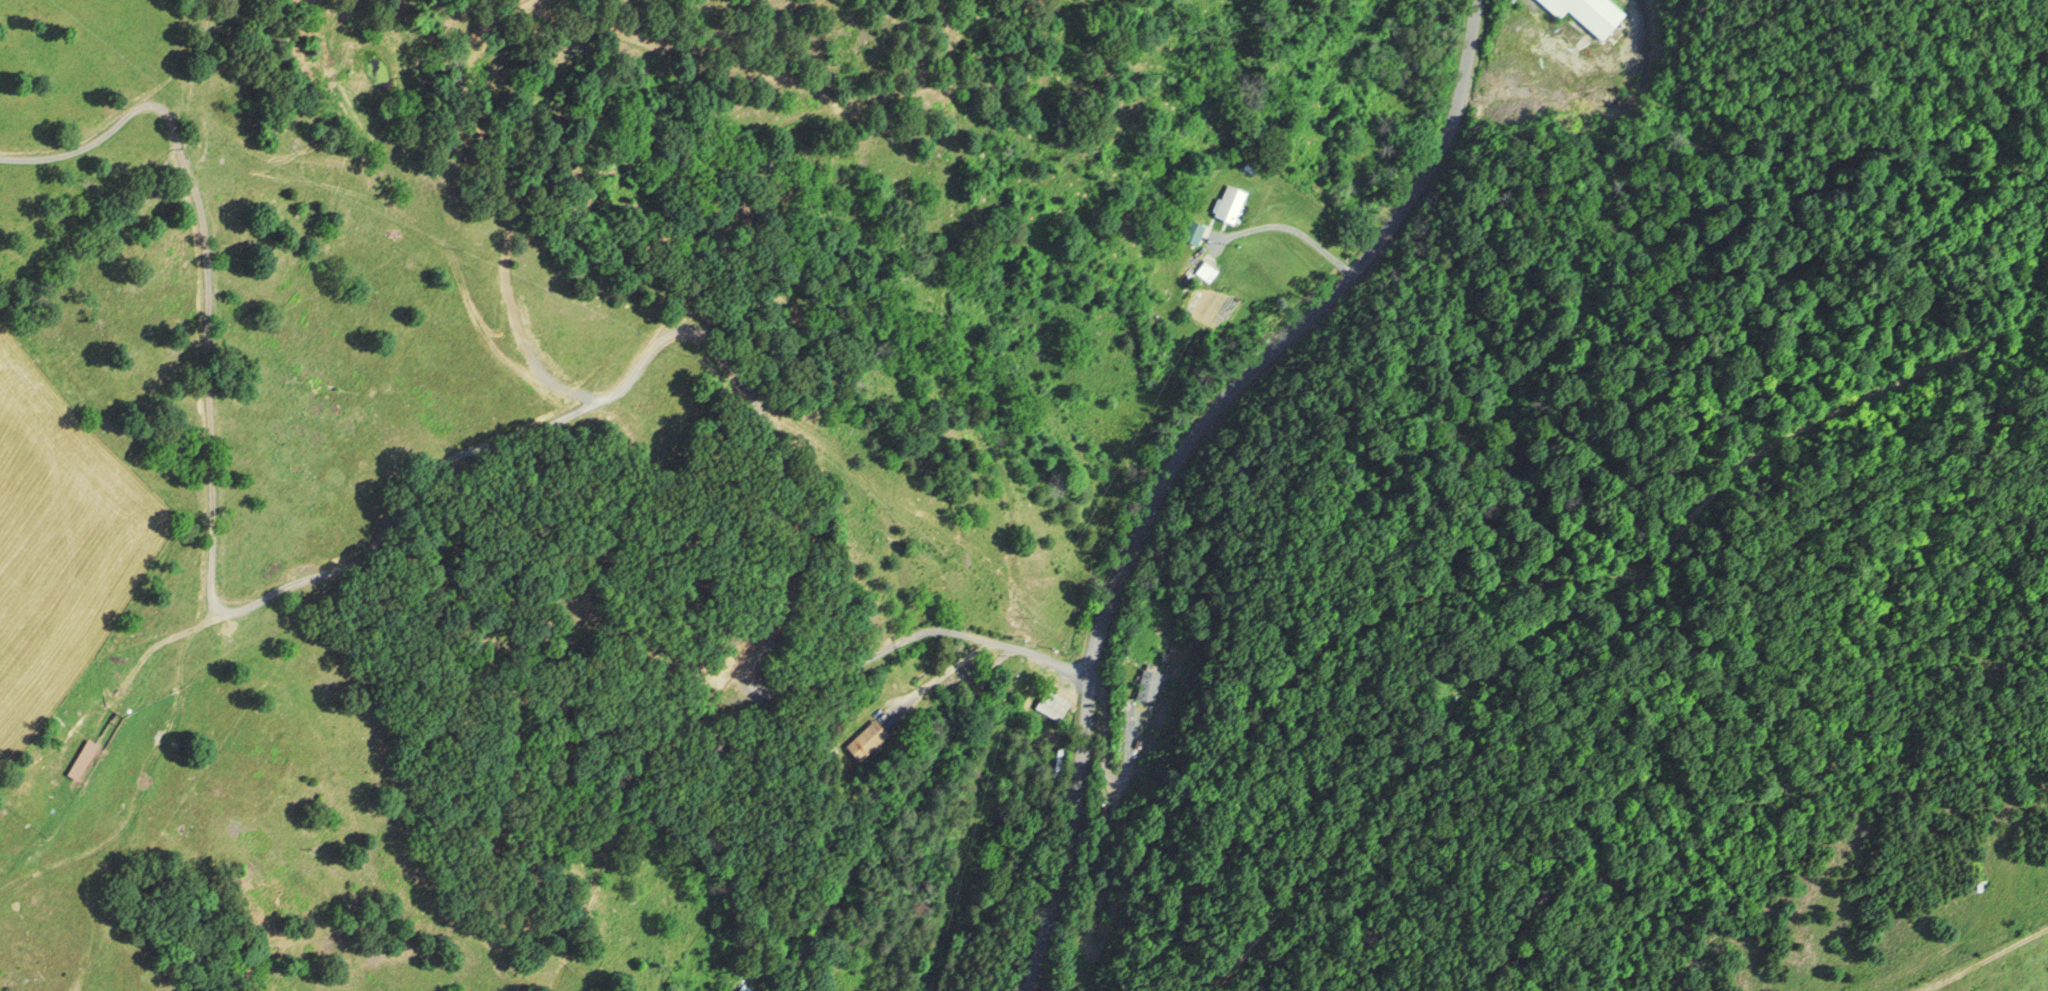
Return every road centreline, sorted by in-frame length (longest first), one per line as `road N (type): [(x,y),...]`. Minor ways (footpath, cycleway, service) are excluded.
road 1 (residential): [(1026,990),(1080,786),(1091,664),(1140,519),(1198,423),(1358,270),(1449,136),(1478,0)]

